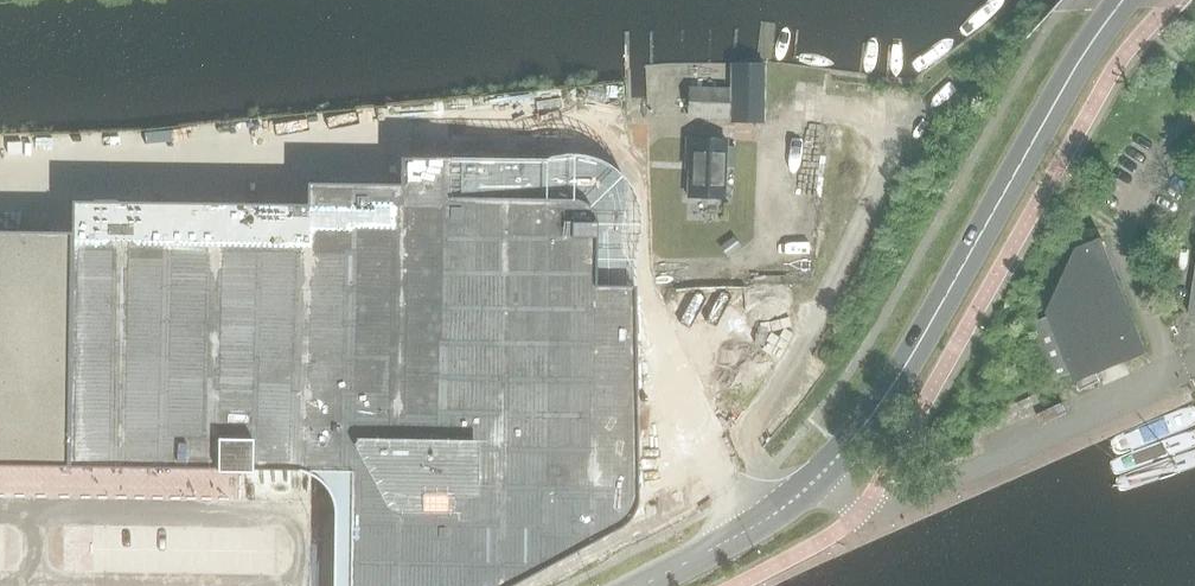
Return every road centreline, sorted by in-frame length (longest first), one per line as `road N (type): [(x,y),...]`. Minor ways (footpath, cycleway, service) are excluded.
road 1 (residential): [(817,480),(850,504),(876,511),(1175,373),(1123,237),(1166,148)]
road 2 (secondary): [(817,480),(919,344),(1124,0)]
road 3 (secondary): [(642,585),(762,522),(817,480)]

